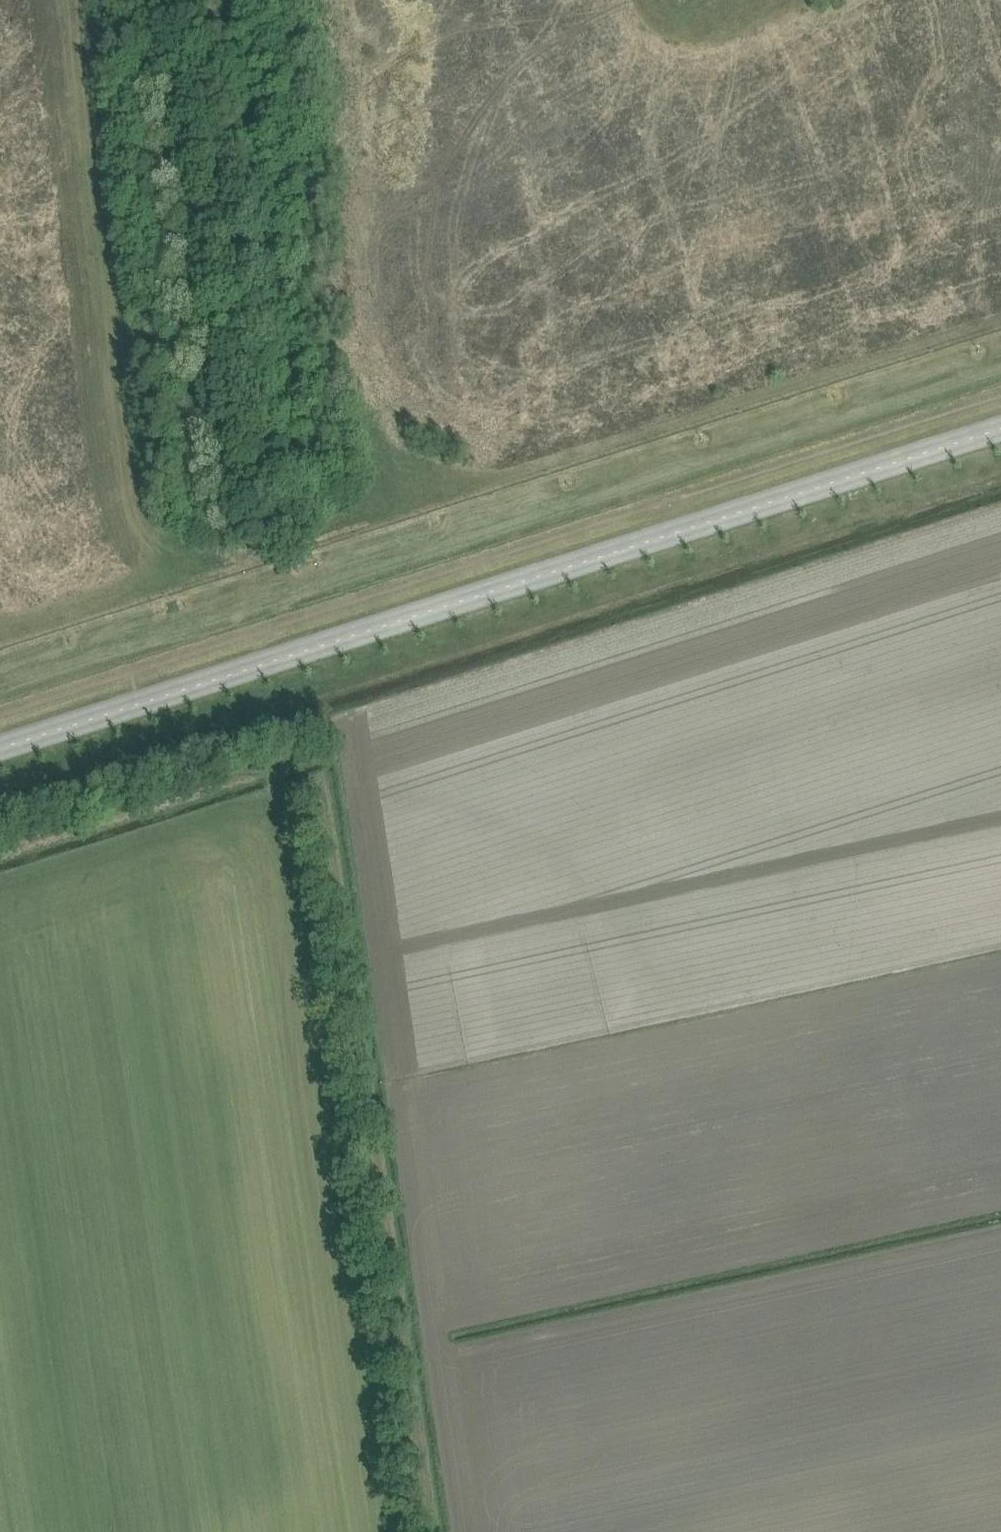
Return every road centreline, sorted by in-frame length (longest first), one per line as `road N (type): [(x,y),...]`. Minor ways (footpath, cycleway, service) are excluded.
road 1 (unclassified): [(1000,429),(0,749)]

